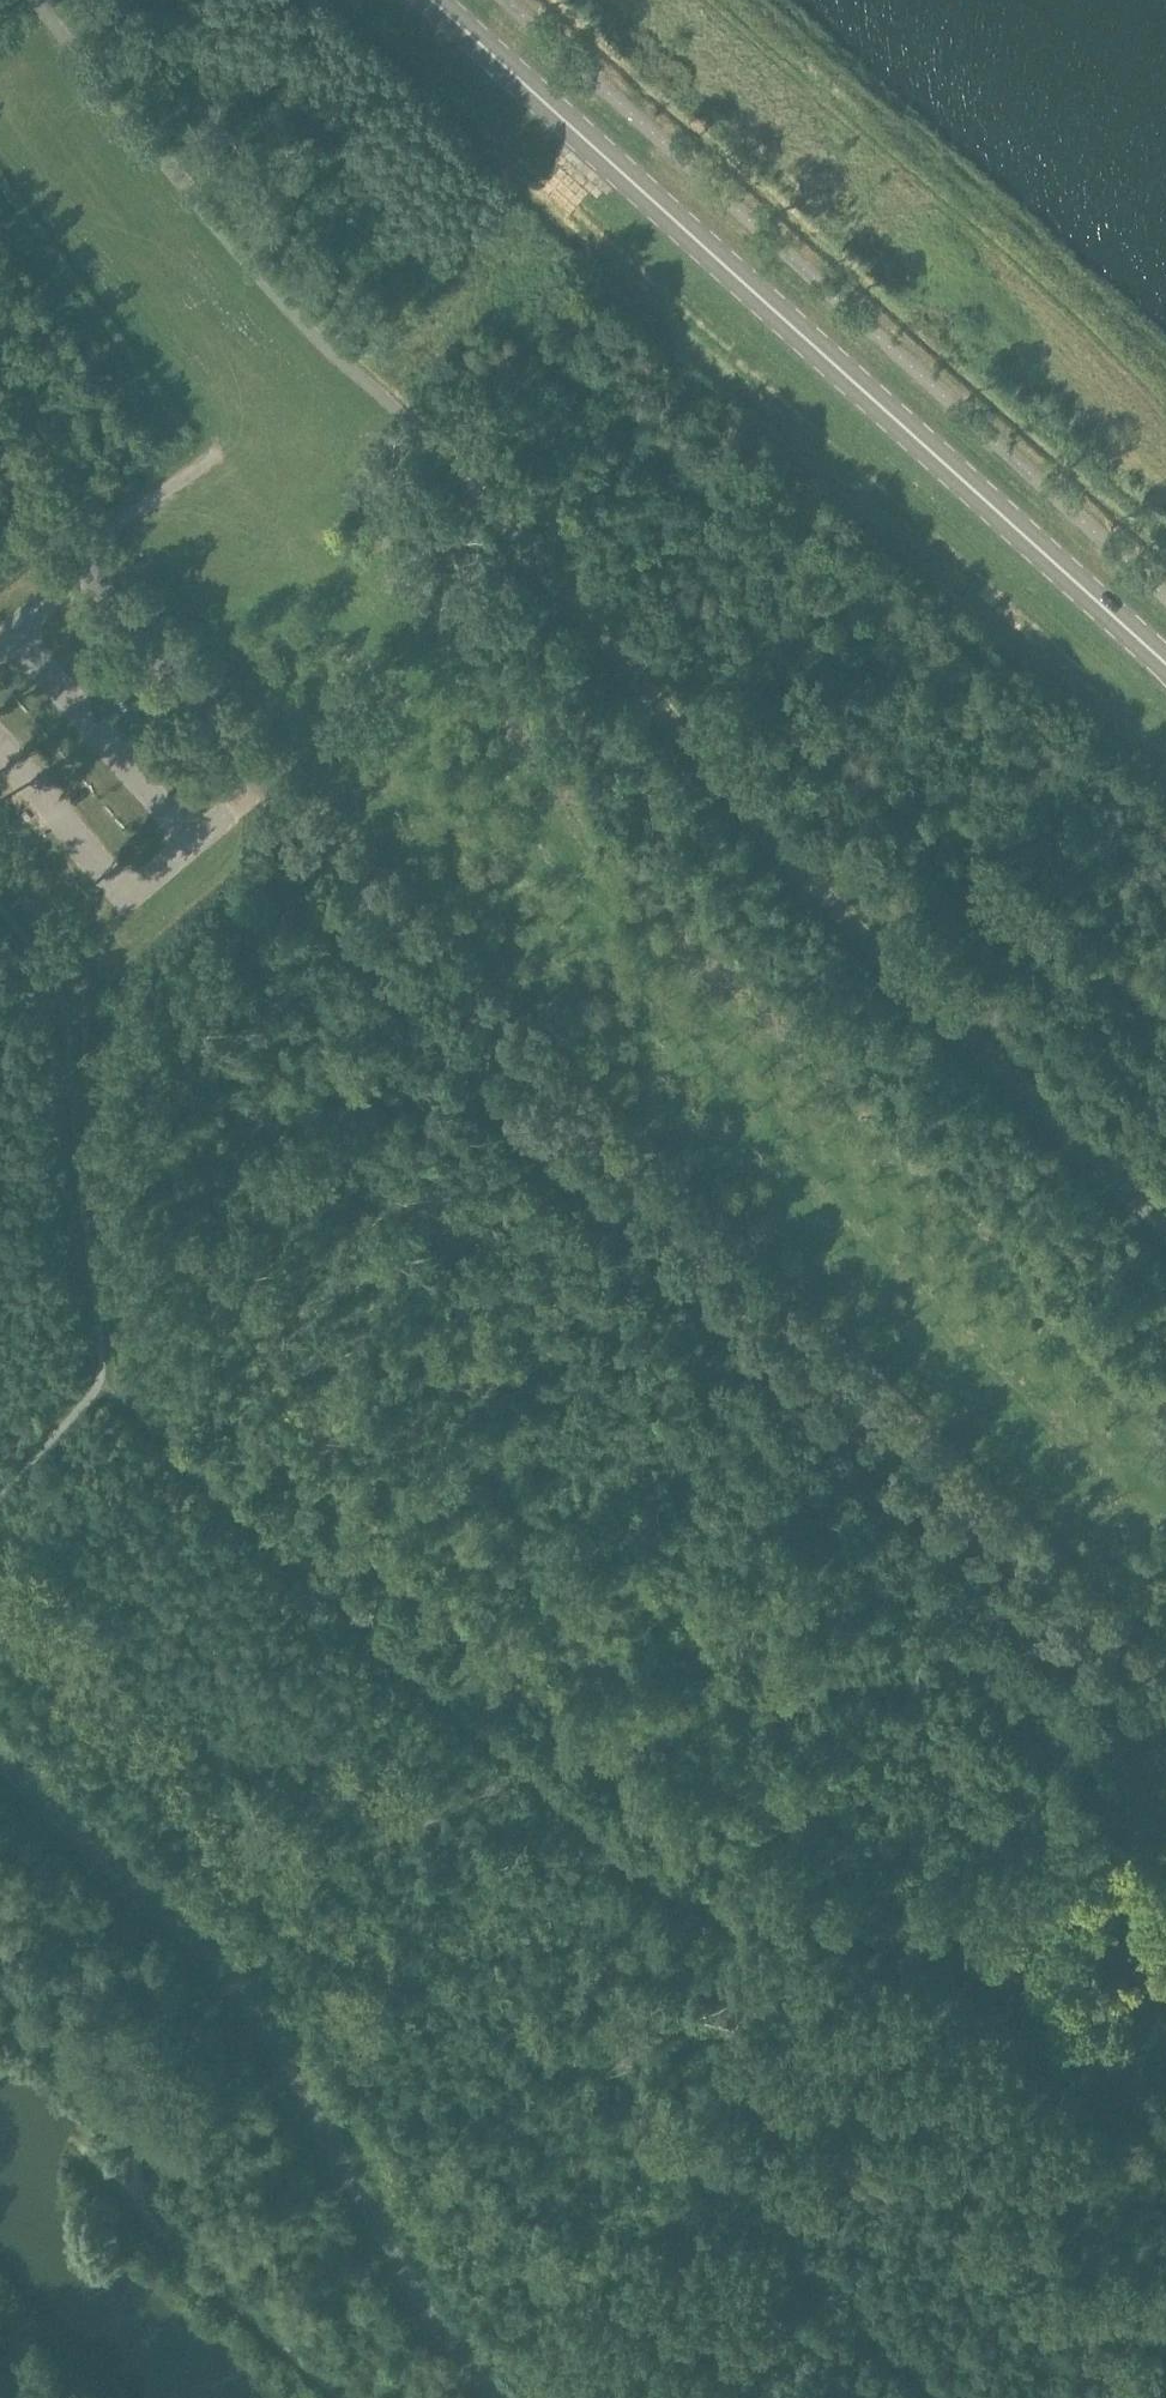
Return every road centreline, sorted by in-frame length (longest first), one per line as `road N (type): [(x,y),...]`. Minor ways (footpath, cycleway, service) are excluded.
road 1 (tertiary): [(1165,1702),(720,1267),(447,985),(266,780),(0,449)]
road 2 (primary): [(1165,663),(433,0)]
road 3 (track): [(217,452),(78,553)]

